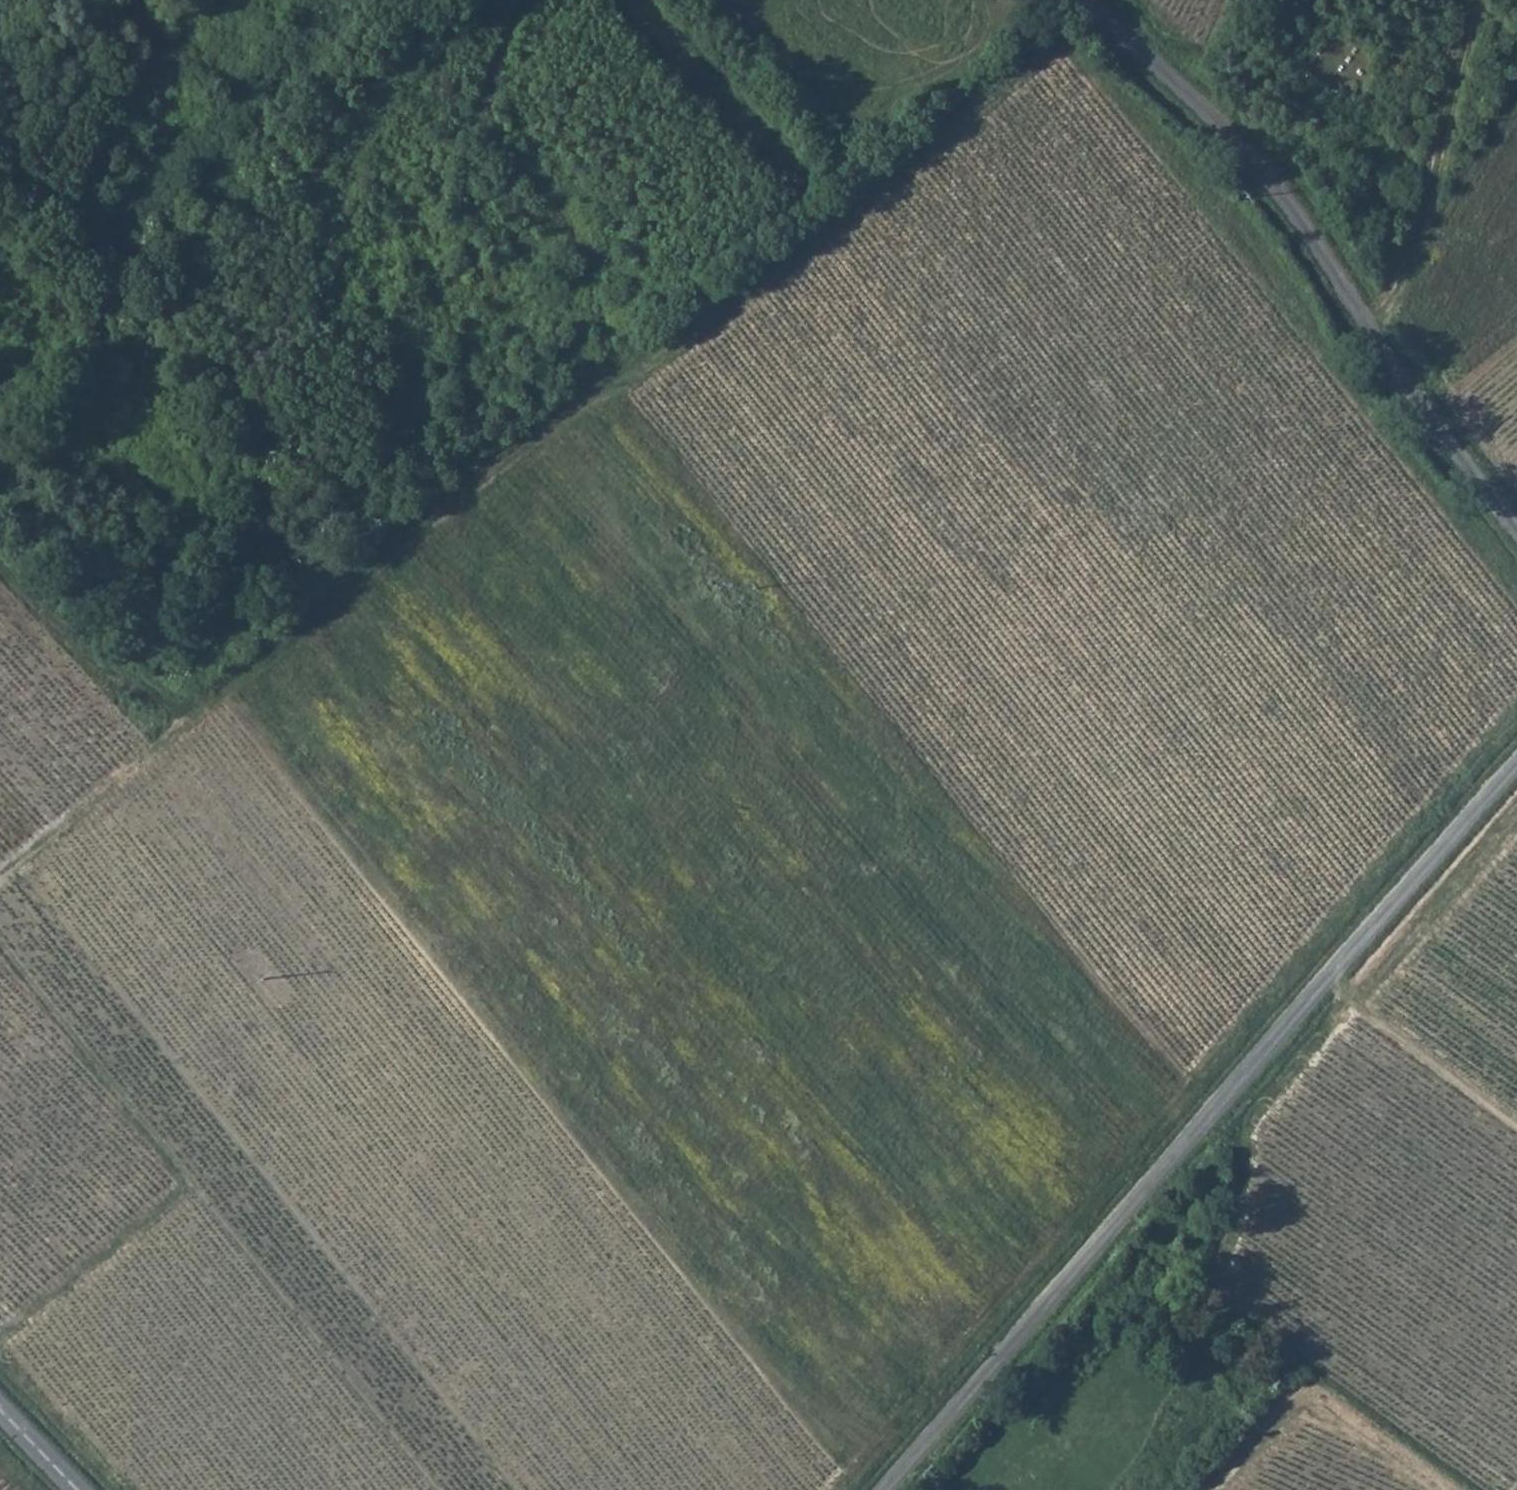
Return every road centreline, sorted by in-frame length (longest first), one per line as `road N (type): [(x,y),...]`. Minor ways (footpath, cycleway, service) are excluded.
road 1 (unclassified): [(872,1489),(1516,764)]
road 2 (unclassified): [(1516,525),(1428,411),(1276,181),(1078,0)]
road 3 (track): [(1367,318),(1388,300),(1411,253),(1477,0)]

